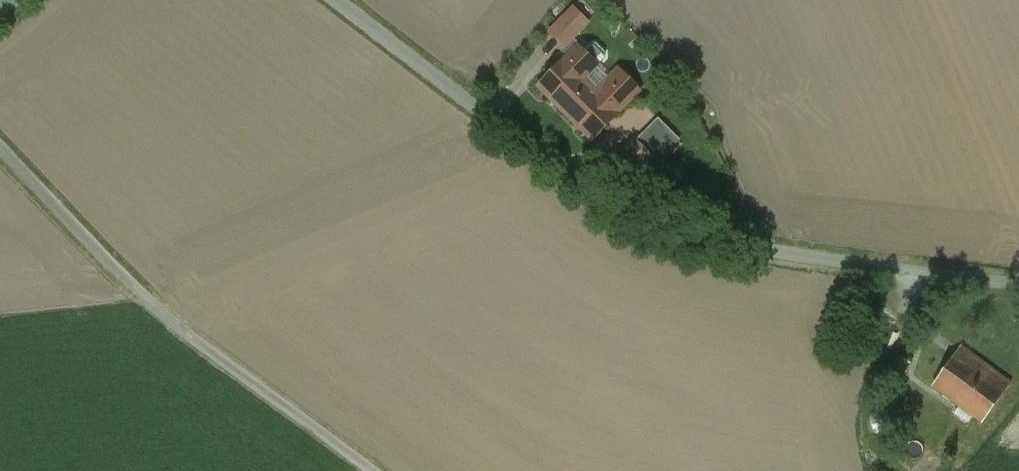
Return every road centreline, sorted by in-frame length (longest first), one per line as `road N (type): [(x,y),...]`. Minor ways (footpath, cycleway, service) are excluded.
road 1 (unclassified): [(339,0),(644,230),(823,265),(1018,289)]

